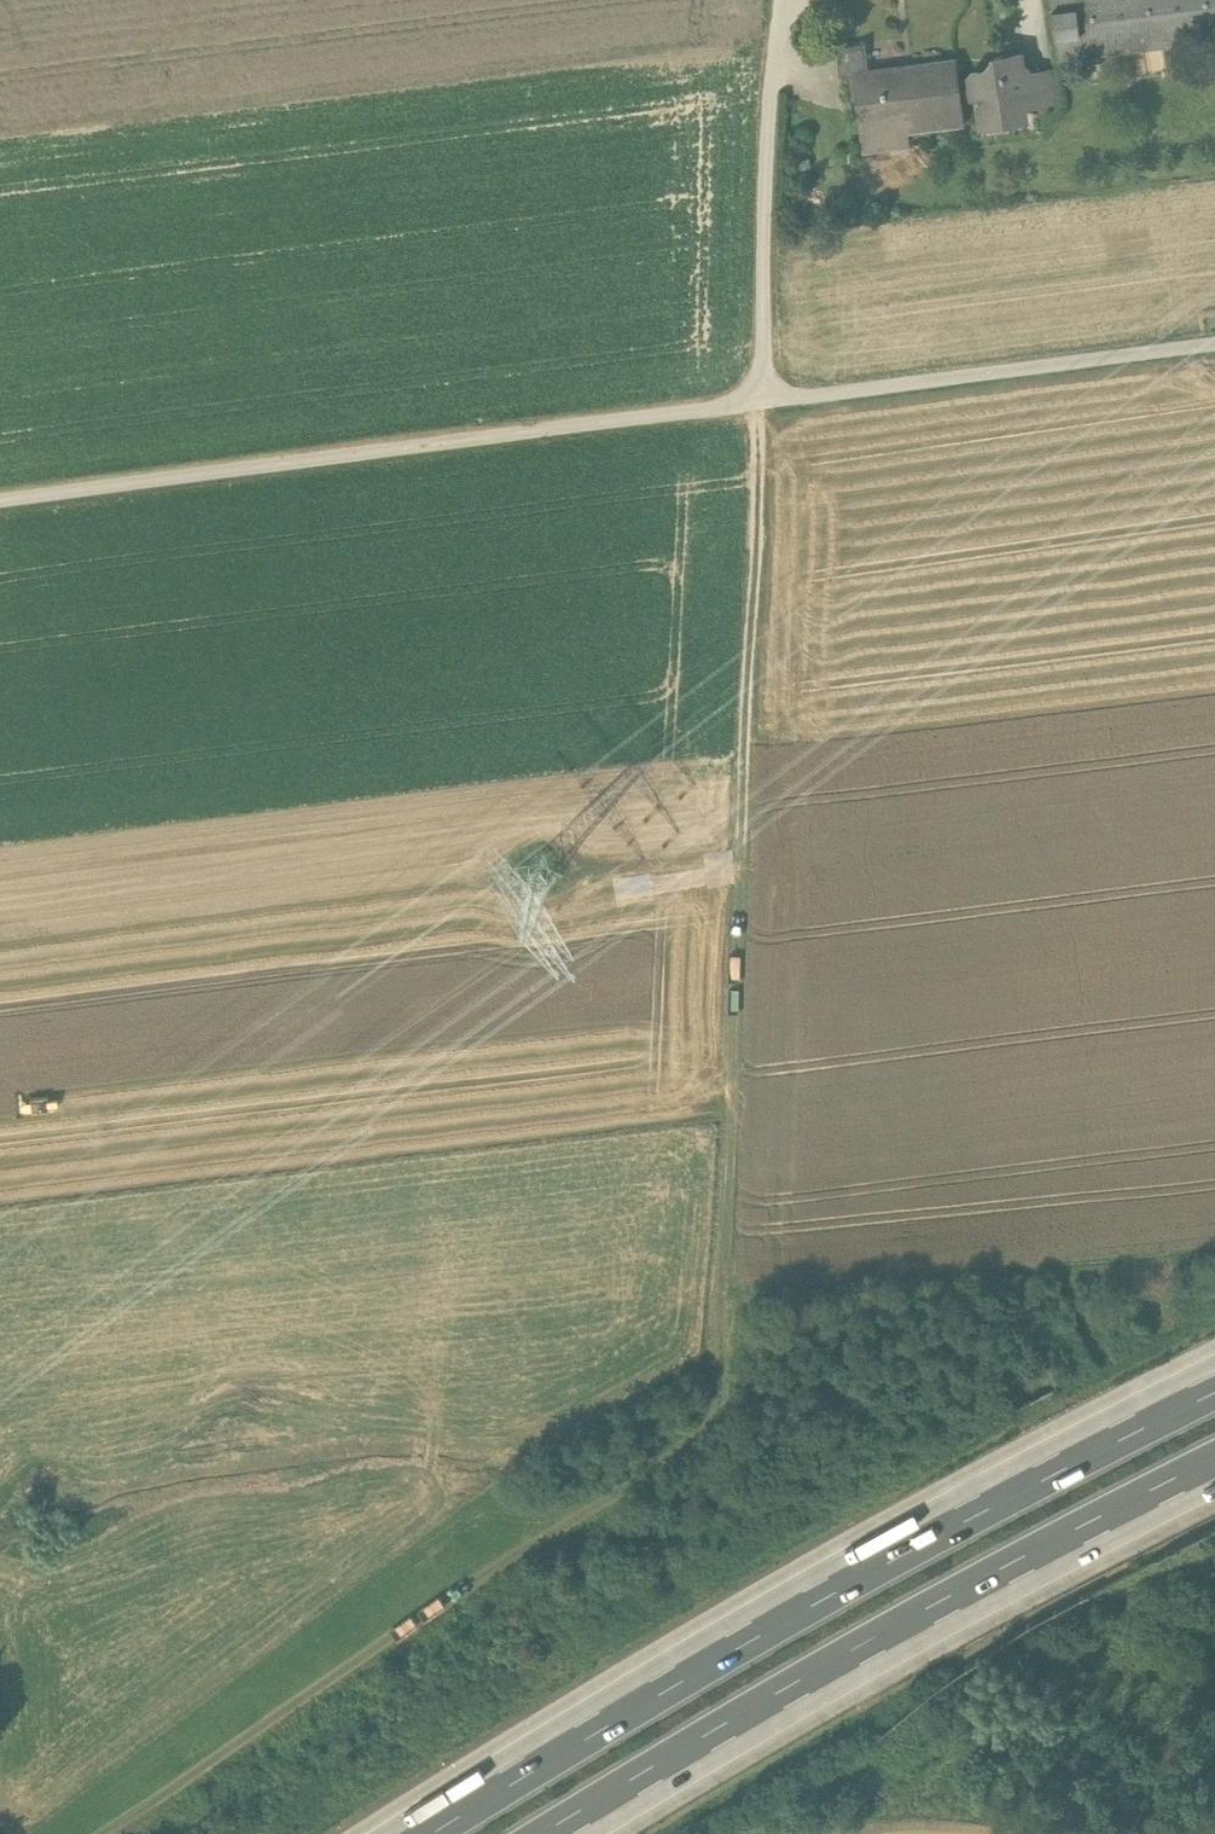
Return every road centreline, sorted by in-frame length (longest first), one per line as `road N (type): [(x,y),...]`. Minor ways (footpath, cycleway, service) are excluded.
road 1 (track): [(763,404),(713,1418),(689,1445),(151,1833)]
road 2 (track): [(1214,345),(0,511)]
road 3 (motorway): [(1214,1376),(788,1602),(407,1833)]
road 4 (motorway): [(577,1833),(846,1673),(1214,1478)]

